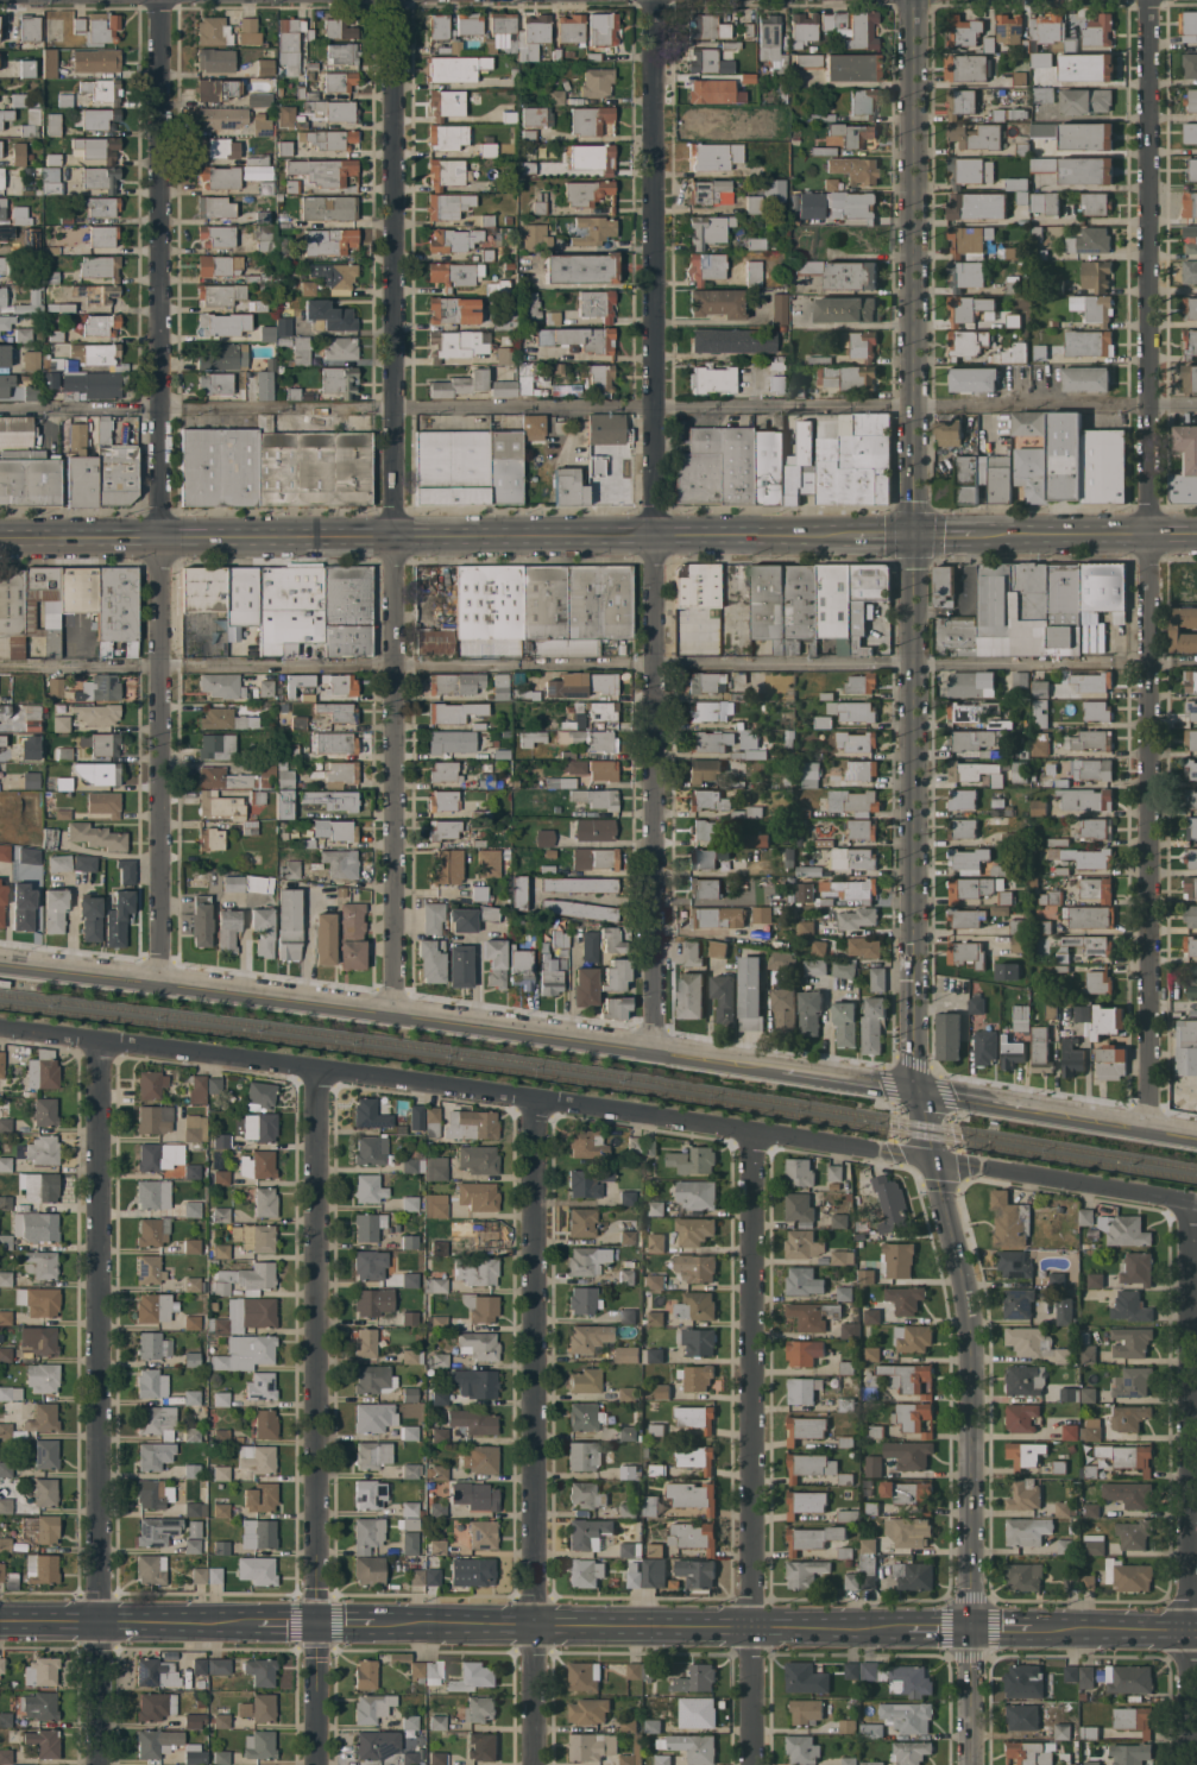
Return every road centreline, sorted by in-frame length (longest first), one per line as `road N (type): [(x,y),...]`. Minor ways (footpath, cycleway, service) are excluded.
road 1 (residential): [(1149,0),(1152,1126)]
road 2 (residential): [(651,1049),(654,0)]
road 3 (residential): [(391,0),(392,1013)]
road 4 (residential): [(159,0),(157,982)]
road 5 (residential): [(932,1159),(0,1029)]
road 6 (secondary): [(0,540),(849,535)]
road 7 (residential): [(102,1041),(94,1764)]
road 8 (residential): [(317,1072),(313,1764)]
road 9 (residential): [(534,1099),(537,1764)]
road 10 (tertiary): [(651,1049),(0,962)]
road 11 (residential): [(751,1130),(755,1764)]
road 12 (tertiary): [(932,1159),(969,1330),(972,1764)]
road 13 (residential): [(1189,1202),(1186,1764)]
road 14 (tertiary): [(914,534),(916,1089)]
road 15 (tertiary): [(914,0),(914,534)]
road 16 (secondary): [(382,1625),(905,1627)]
road 17 (tertiary): [(916,1089),(651,1049)]
road 18 (residential): [(1196,1203),(932,1159)]
road 19 (secondary): [(0,1623),(260,1625)]
road 20 (tertiary): [(1152,1126),(916,1089)]
road 21 (secondary): [(1196,533),(990,534)]
road 22 (secondary): [(1037,1628),(1196,1628)]

